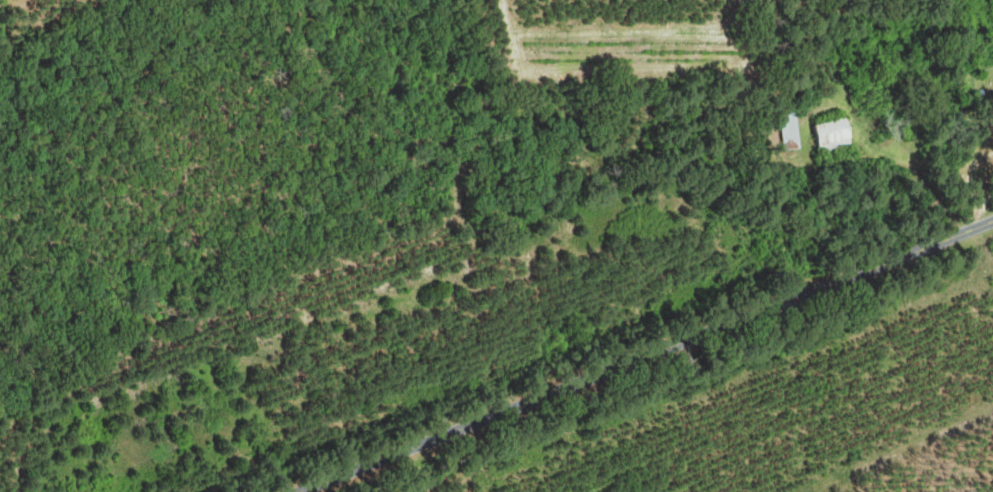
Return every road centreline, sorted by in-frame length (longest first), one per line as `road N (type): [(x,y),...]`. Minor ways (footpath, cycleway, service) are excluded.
road 1 (residential): [(297,491),(992,219)]

